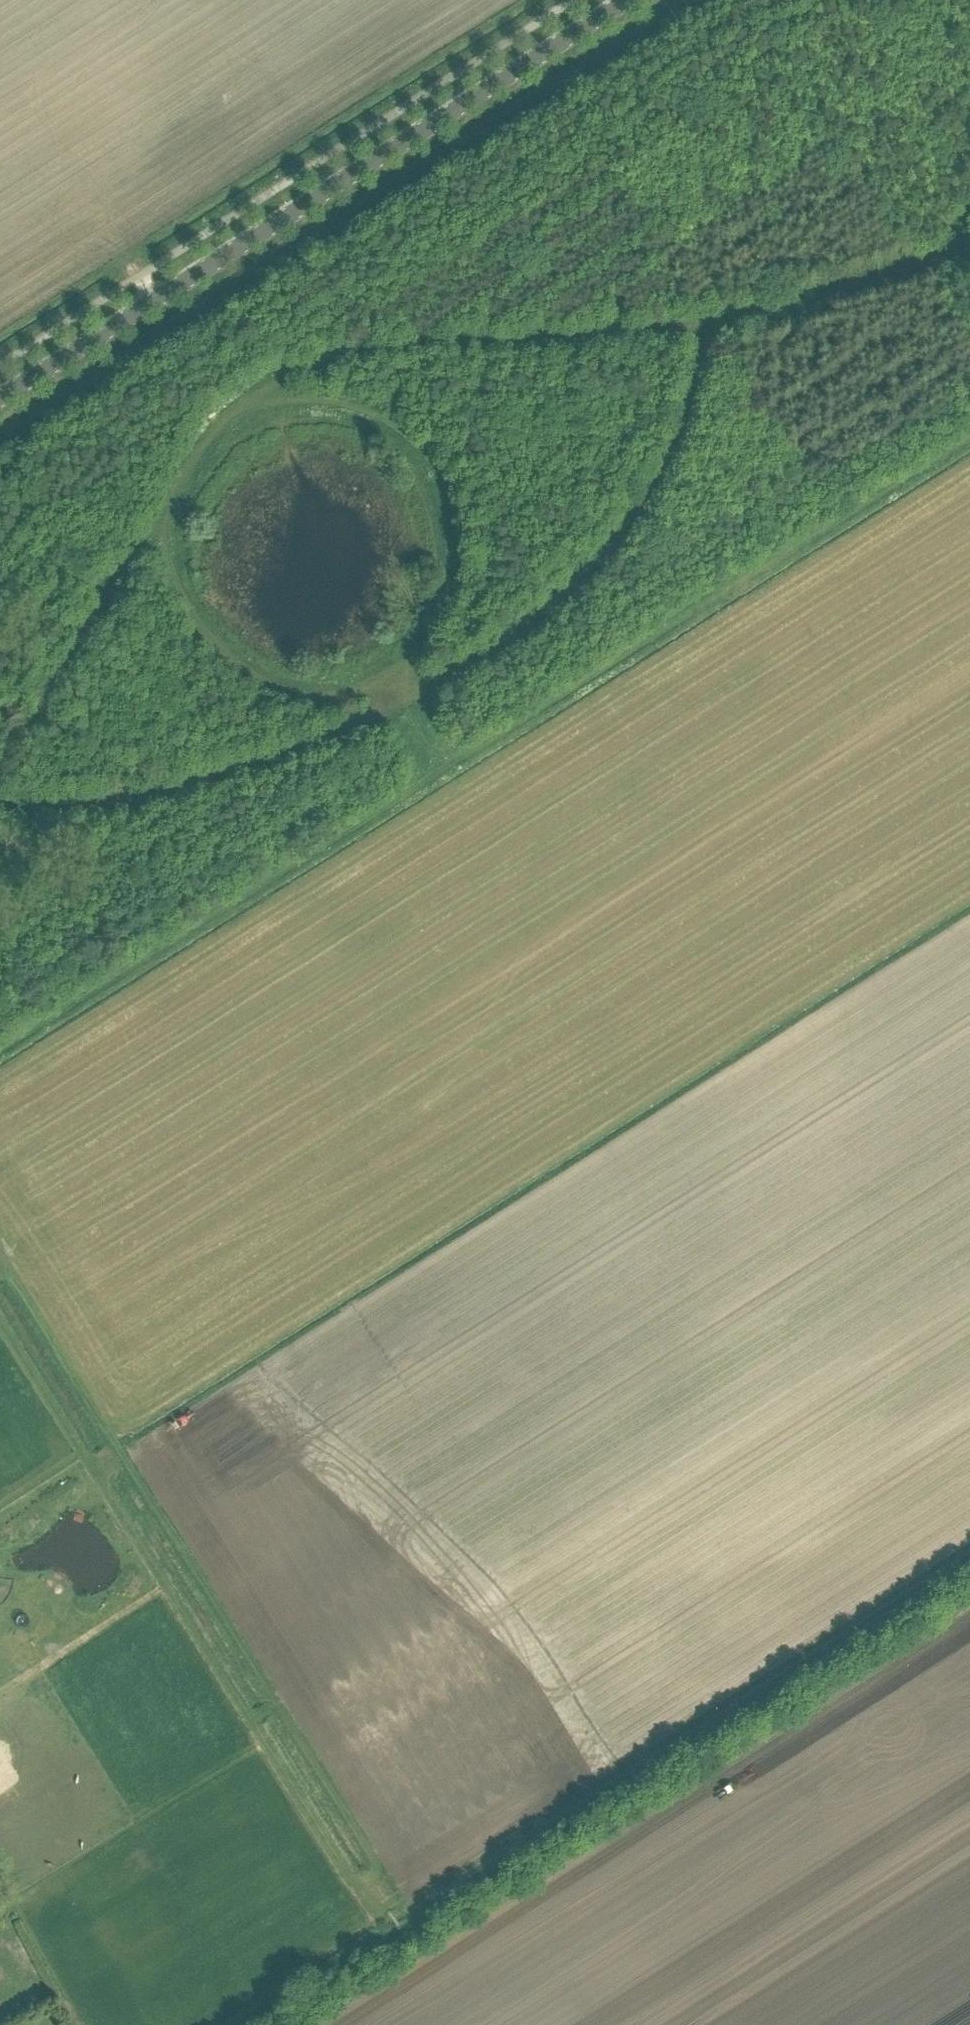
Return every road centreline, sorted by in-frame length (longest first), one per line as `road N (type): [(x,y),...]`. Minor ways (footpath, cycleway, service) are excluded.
road 1 (tertiary): [(0,398),(625,0)]

